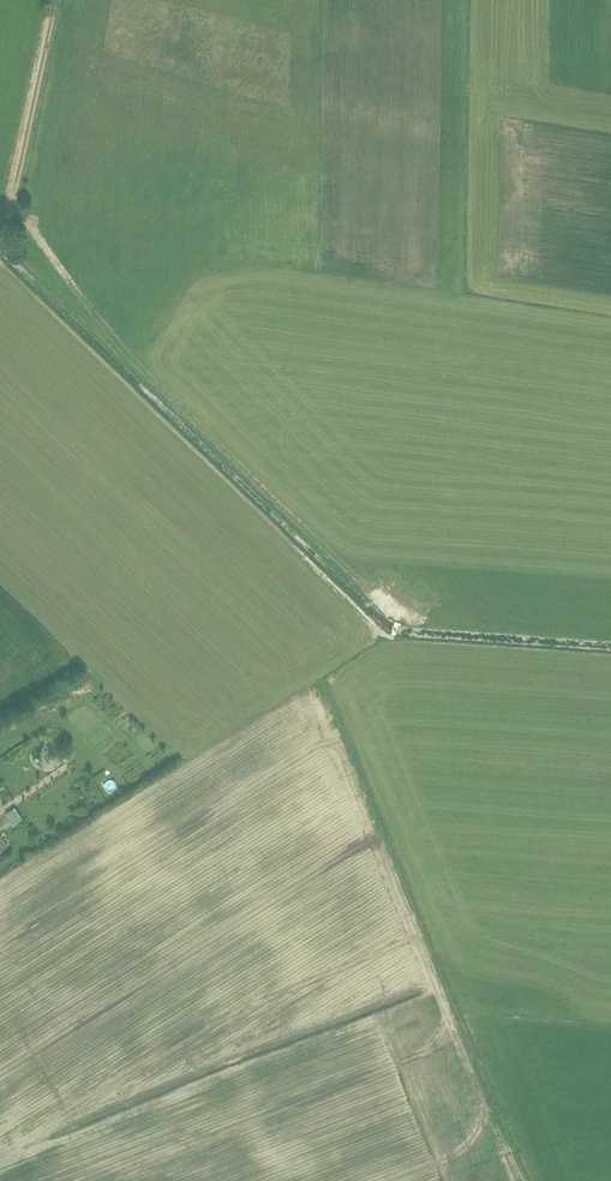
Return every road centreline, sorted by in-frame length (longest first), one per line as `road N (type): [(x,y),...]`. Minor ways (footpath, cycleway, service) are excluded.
road 1 (track): [(55,0),(2,244)]

